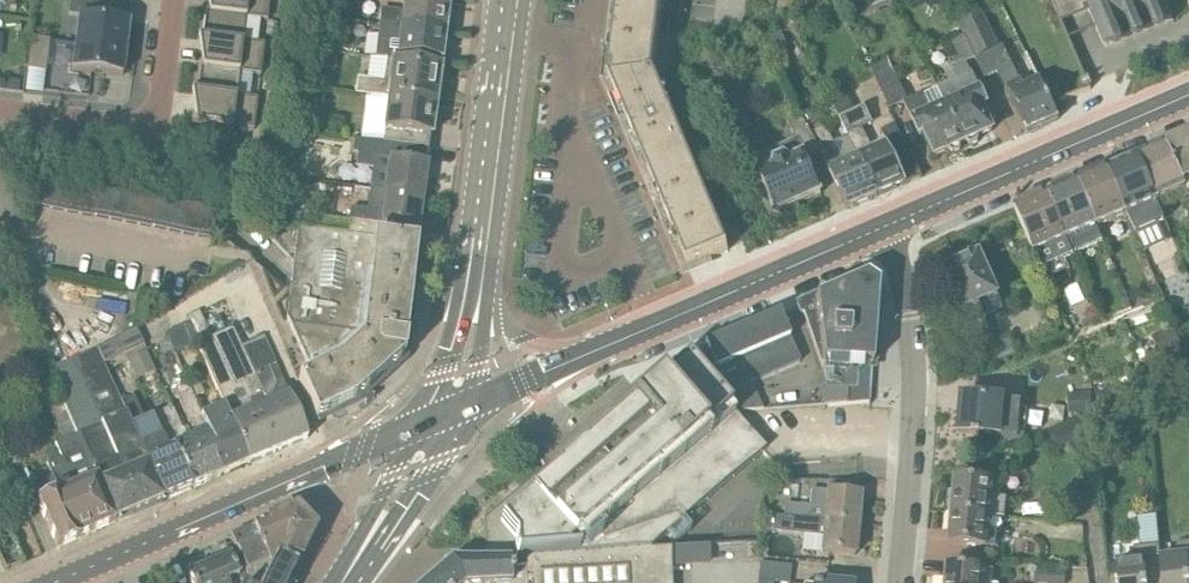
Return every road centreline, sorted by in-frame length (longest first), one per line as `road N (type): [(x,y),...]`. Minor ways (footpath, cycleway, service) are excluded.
road 1 (secondary): [(51,582),(444,413)]
road 2 (unclassified): [(897,582),(914,356),(907,297),(884,226)]
road 3 (tertiary): [(884,226),(1188,93)]
road 4 (tertiary): [(590,352),(884,226)]
road 5 (residential): [(178,0),(163,143),(0,114)]
road 6 (secondary): [(483,280),(516,0)]
road 7 (tertiary): [(342,582),(444,413)]
road 8 (tertiary): [(444,413),(590,352)]
road 9 (secondary): [(444,413),(483,280)]
road 10 (secondary): [(590,352),(526,337),(483,280)]

